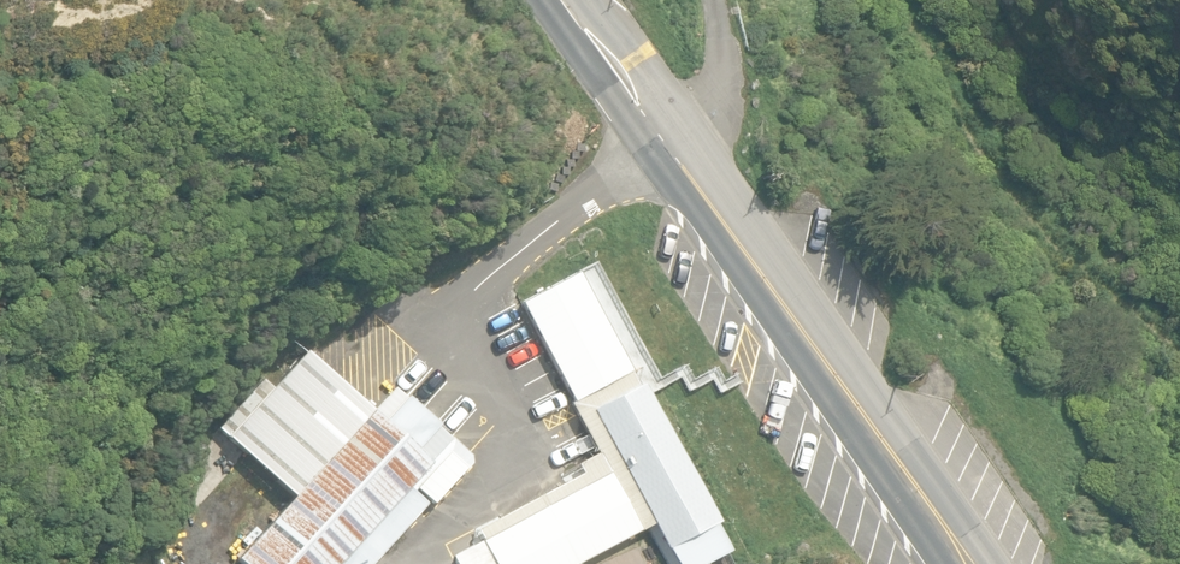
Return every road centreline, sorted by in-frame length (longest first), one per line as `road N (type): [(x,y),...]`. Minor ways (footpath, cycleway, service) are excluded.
road 1 (unclassified): [(966,563),(560,0)]

